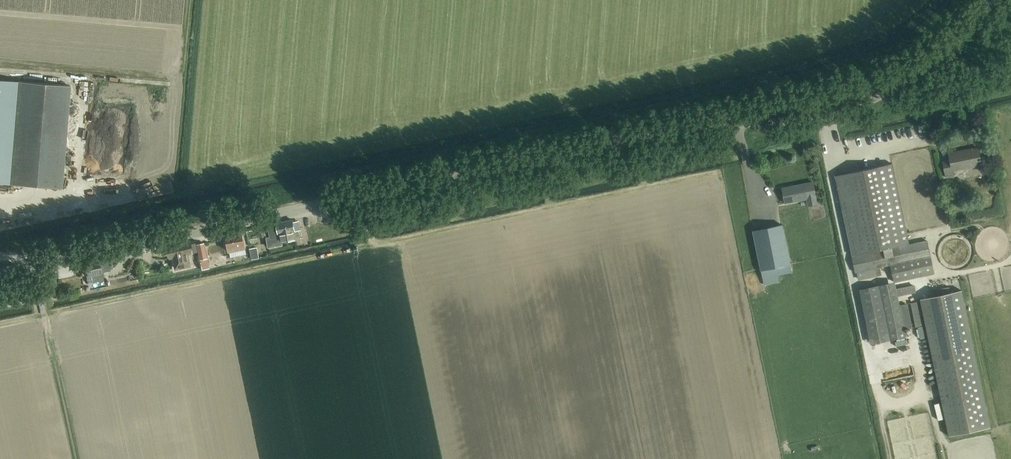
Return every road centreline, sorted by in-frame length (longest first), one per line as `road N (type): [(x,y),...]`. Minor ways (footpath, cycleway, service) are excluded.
road 1 (tertiary): [(0,275),(737,117)]
road 2 (residential): [(737,117),(826,120),(877,99),(894,79)]
road 3 (track): [(76,458),(41,297)]
road 4 (tertiary): [(737,117),(894,79)]
road 5 (tertiary): [(894,79),(951,42),(990,0)]

